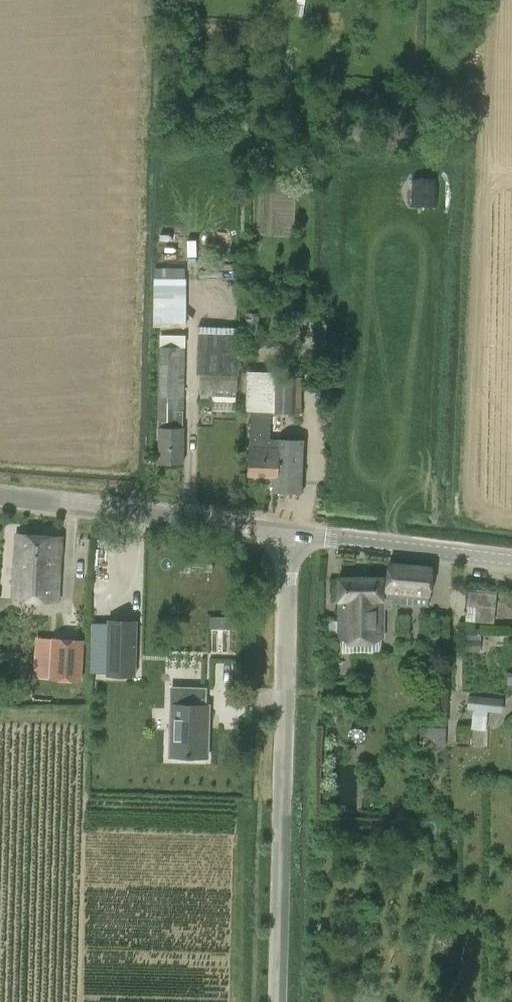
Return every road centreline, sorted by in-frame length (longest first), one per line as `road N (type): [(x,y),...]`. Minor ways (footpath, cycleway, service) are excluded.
road 1 (unclassified): [(266,1001),(276,531)]
road 2 (unclassified): [(276,531),(0,495)]
road 3 (unclassified): [(276,531),(511,558)]

